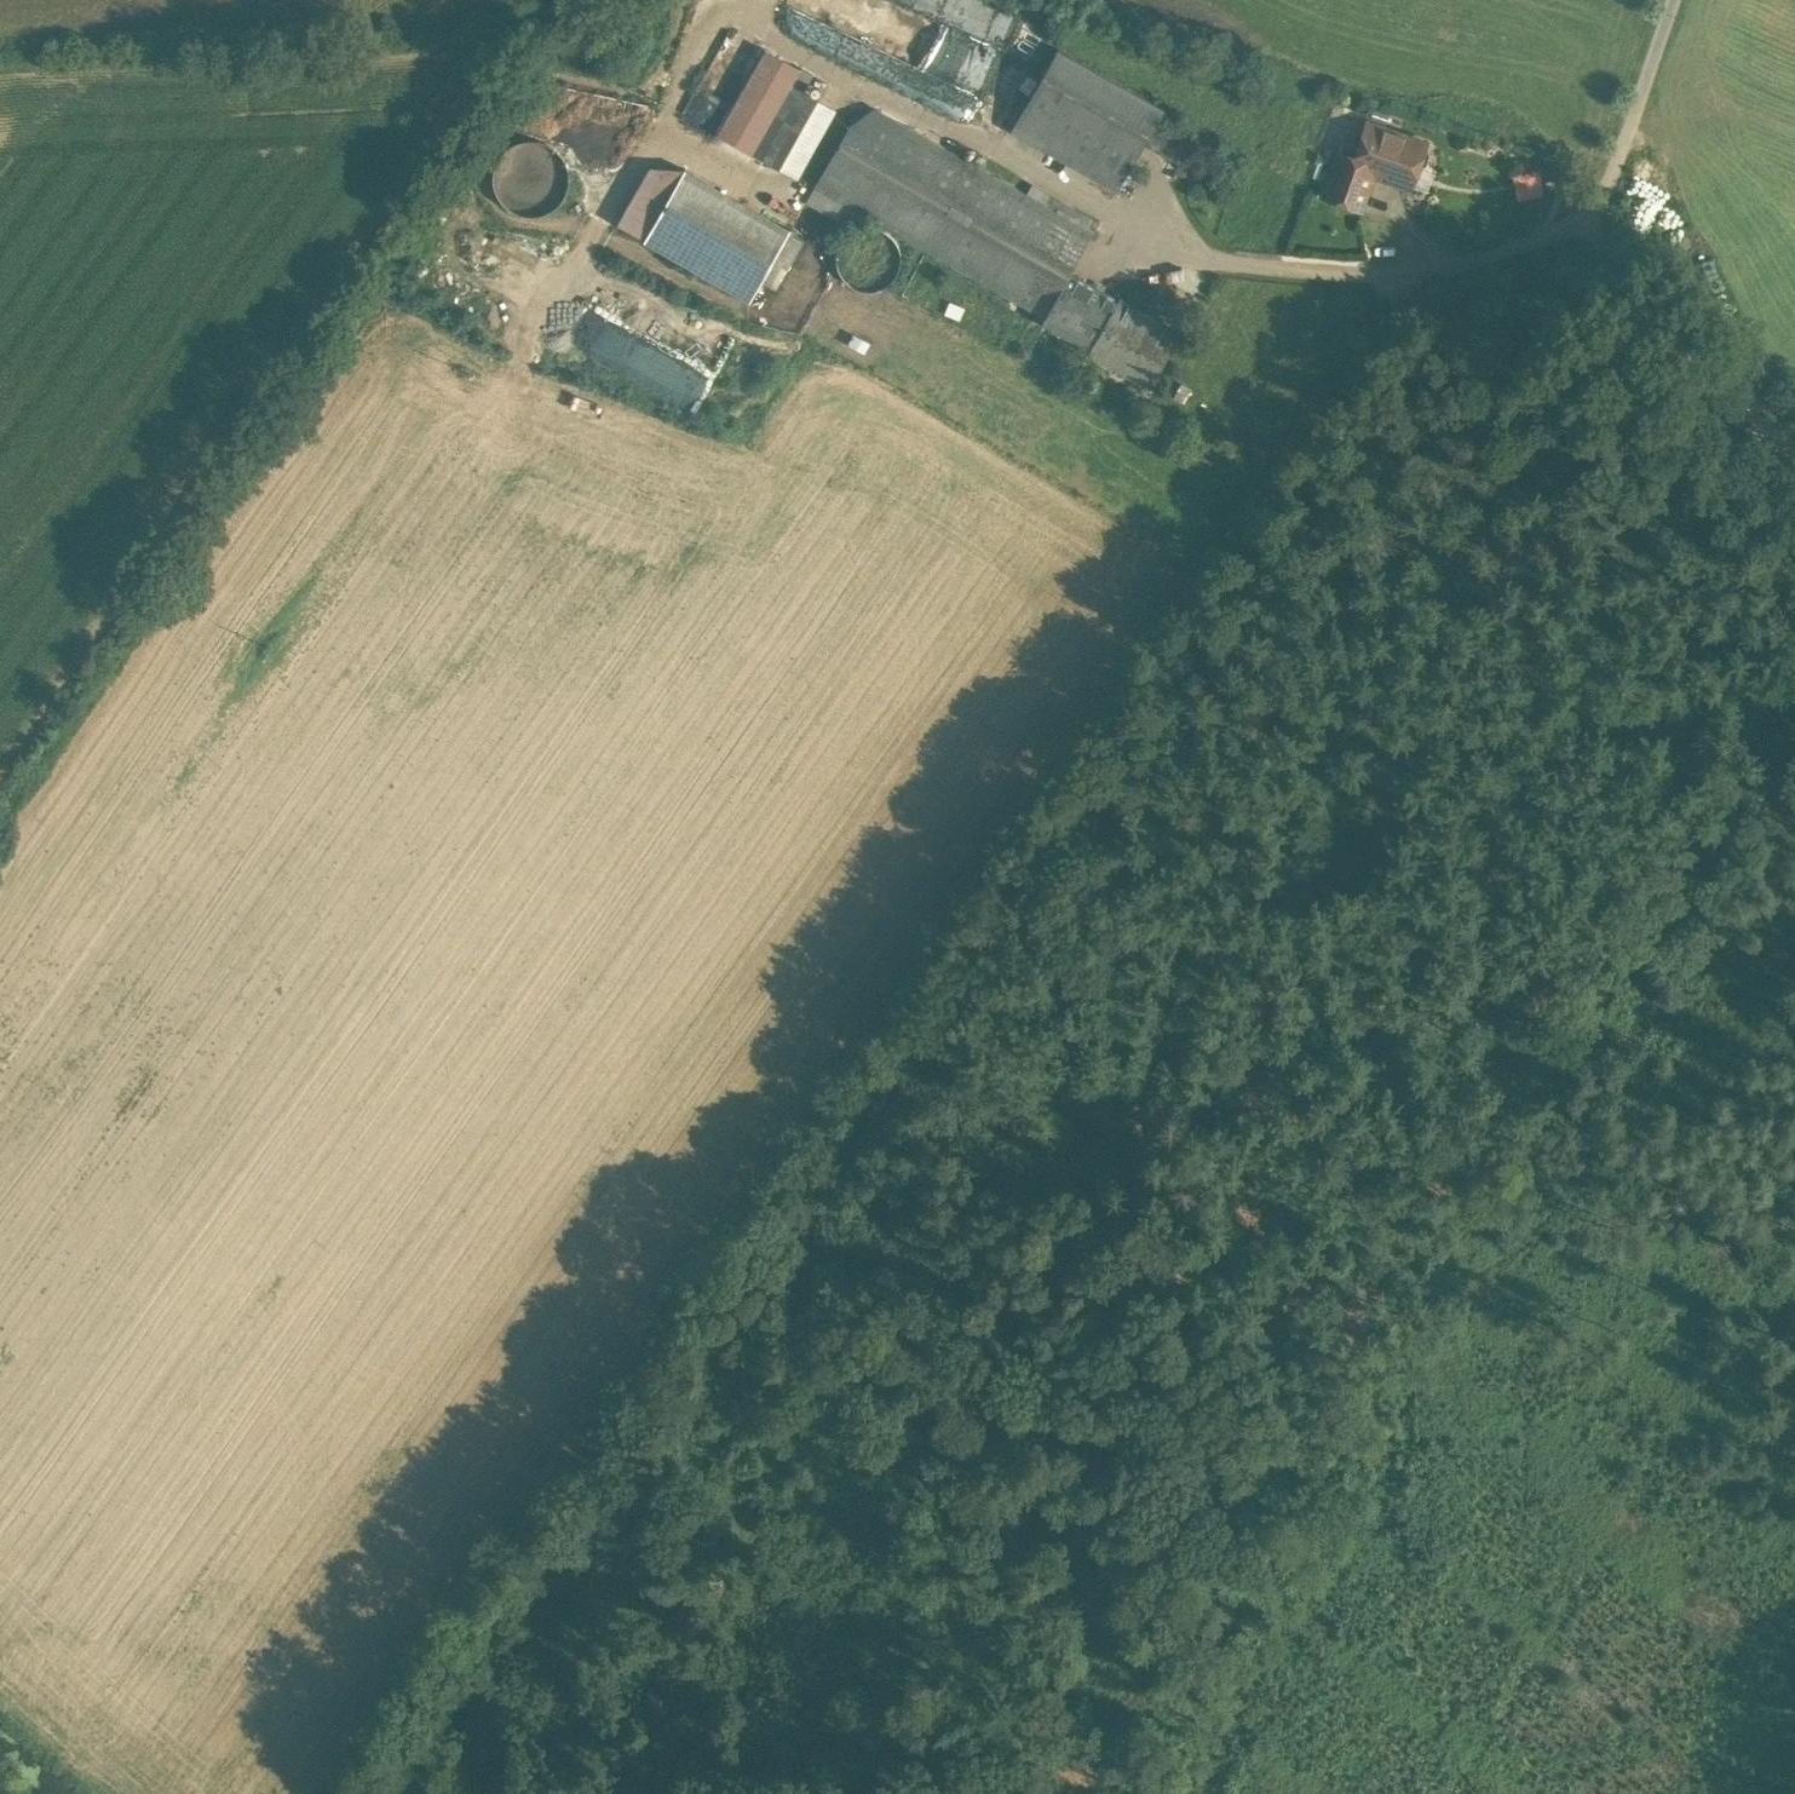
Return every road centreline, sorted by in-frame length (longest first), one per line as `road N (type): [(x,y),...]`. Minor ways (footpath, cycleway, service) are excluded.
road 1 (track): [(1142,1793),(1794,700)]
road 2 (track): [(1588,220),(1691,346),(1794,417)]

